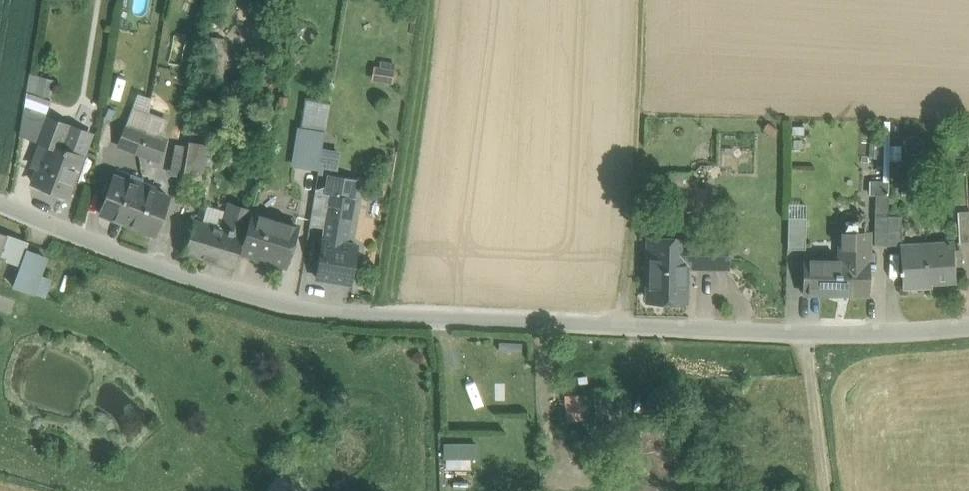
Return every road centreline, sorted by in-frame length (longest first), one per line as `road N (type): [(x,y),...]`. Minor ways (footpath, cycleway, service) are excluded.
road 1 (unclassified): [(968,325),(803,332),(331,313),(213,285),(0,202)]
road 2 (track): [(629,326),(645,0)]
road 3 (track): [(826,490),(803,332)]

